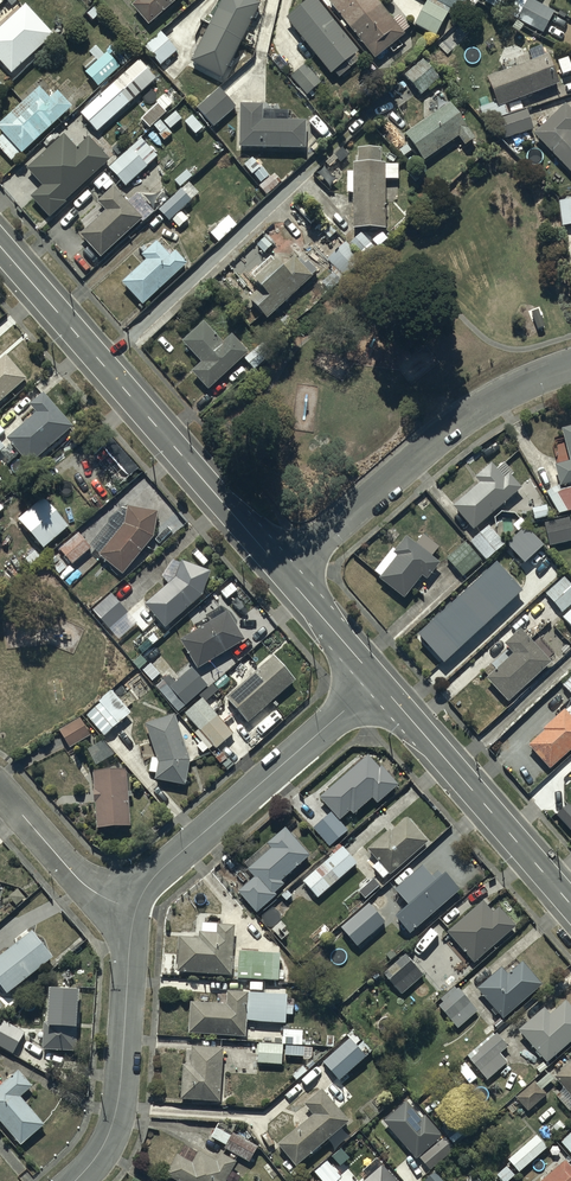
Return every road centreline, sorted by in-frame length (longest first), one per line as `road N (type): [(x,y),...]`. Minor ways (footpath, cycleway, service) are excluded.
road 1 (secondary): [(0,248),(289,580)]
road 2 (residential): [(289,580),(466,423),(570,375)]
road 3 (residential): [(134,907),(154,877),(376,681)]
road 4 (secondary): [(376,681),(570,909)]
road 5 (residential): [(77,1180),(98,1155),(117,1107),(134,907)]
road 6 (residential): [(134,907),(92,890),(0,791)]
road 7 (secondary): [(289,580),(376,681)]

